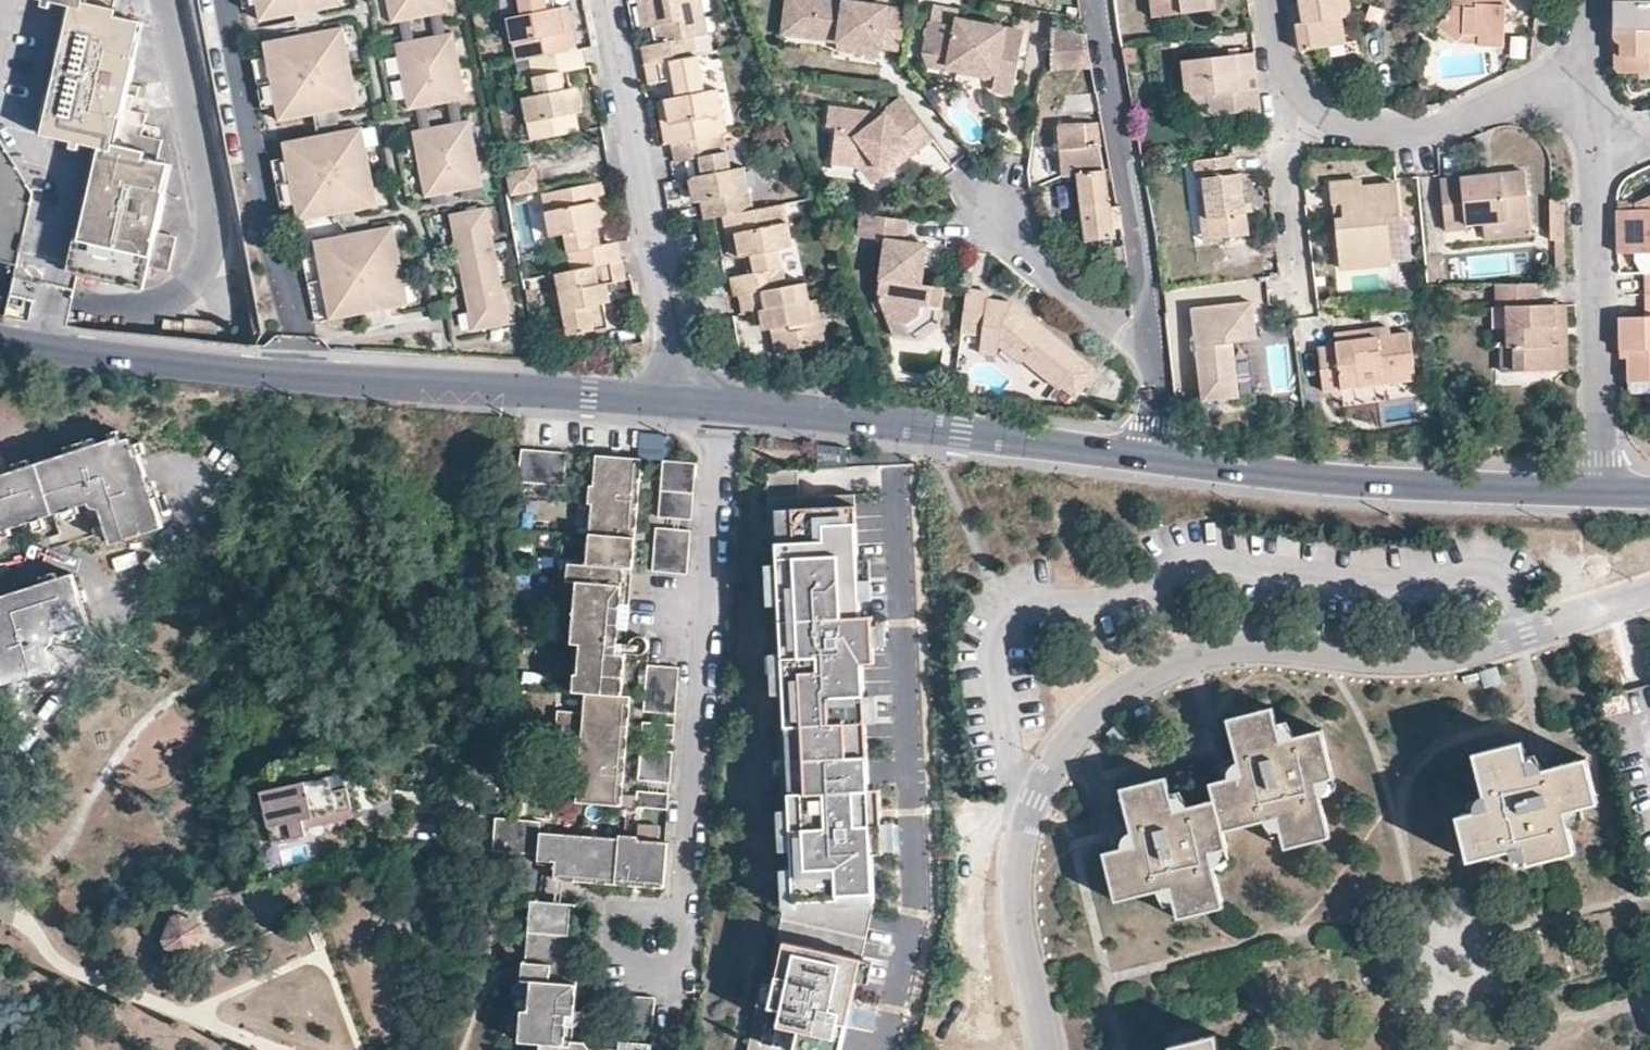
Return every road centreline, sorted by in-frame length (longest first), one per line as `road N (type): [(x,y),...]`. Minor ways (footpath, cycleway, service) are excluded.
road 1 (residential): [(1044,1049),(1017,912),(1019,860),(1051,767),(1100,704),(1149,671),(1199,654),(1258,644),(1431,655),(1649,591)]
road 2 (residential): [(689,404),(305,375),(0,333)]
road 3 (residential): [(1154,455),(689,404)]
road 4 (residential): [(1604,489),(1393,480),(1154,455)]
road 5 (residential): [(608,0),(689,404)]
road 6 (residential): [(1105,0),(1152,344)]
road 7 (residential): [(1602,162),(1604,489)]
road 8 (residential): [(1308,95),(1370,131),(1413,129),(1588,68)]
road 9 (residential): [(1304,306),(1289,158),(1308,95)]
road 10 (residential): [(988,212),(1117,327),(1152,344)]

